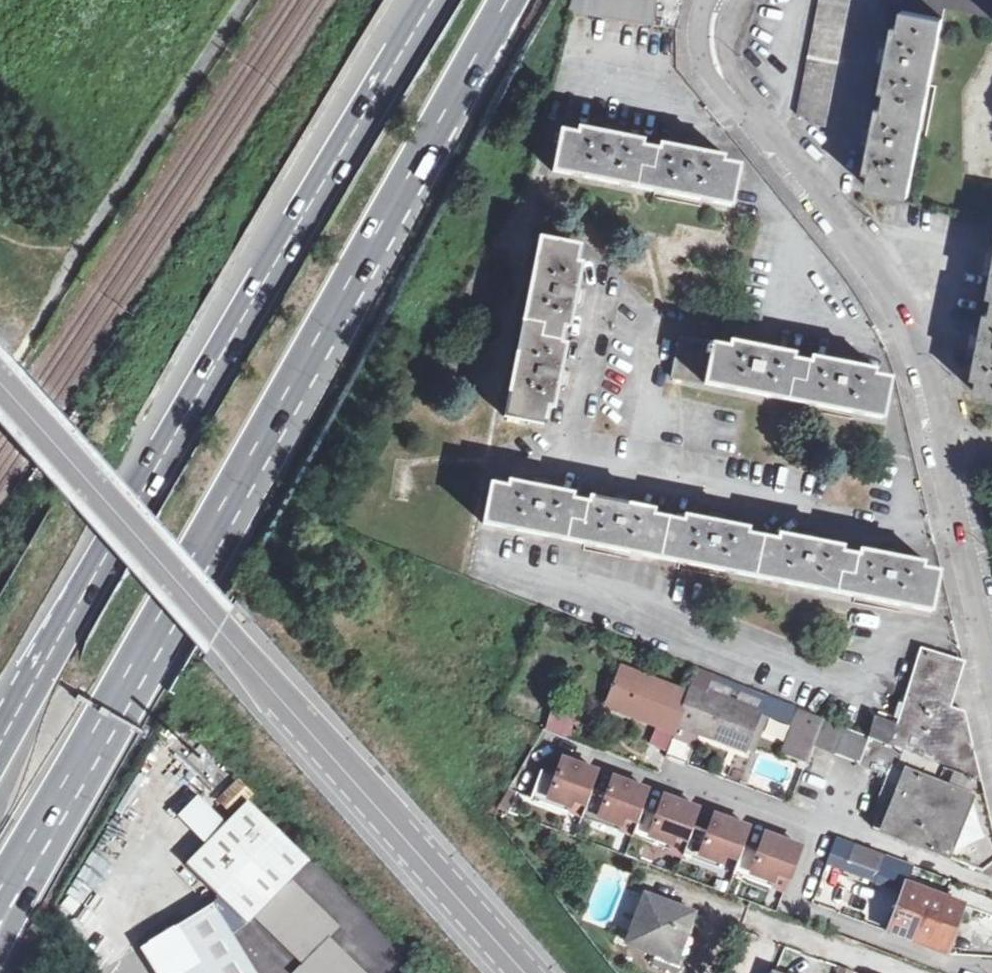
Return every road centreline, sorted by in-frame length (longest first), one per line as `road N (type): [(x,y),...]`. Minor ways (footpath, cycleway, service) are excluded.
road 1 (trunk): [(432,0),(5,732)]
road 2 (trunk): [(112,703),(510,0)]
road 3 (tertiary): [(523,972),(0,383)]
road 4 (residential): [(723,0),(711,37),(720,75),(908,306),(991,657)]
road 5 (trunk): [(0,944),(112,703)]
road 6 (trunk): [(0,891),(112,703)]

